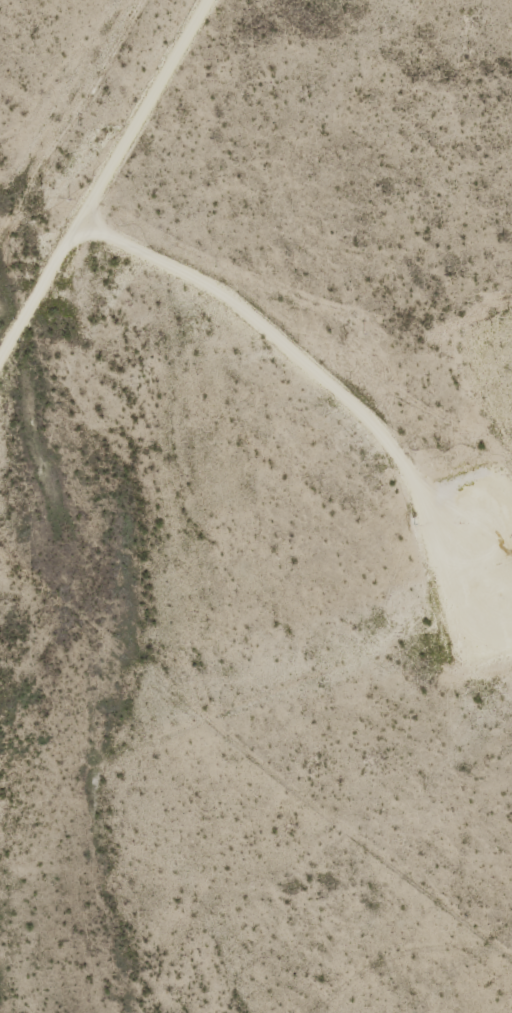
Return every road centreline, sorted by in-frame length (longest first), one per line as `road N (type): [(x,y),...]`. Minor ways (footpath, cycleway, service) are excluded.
road 1 (track): [(199,0),(0,346)]

